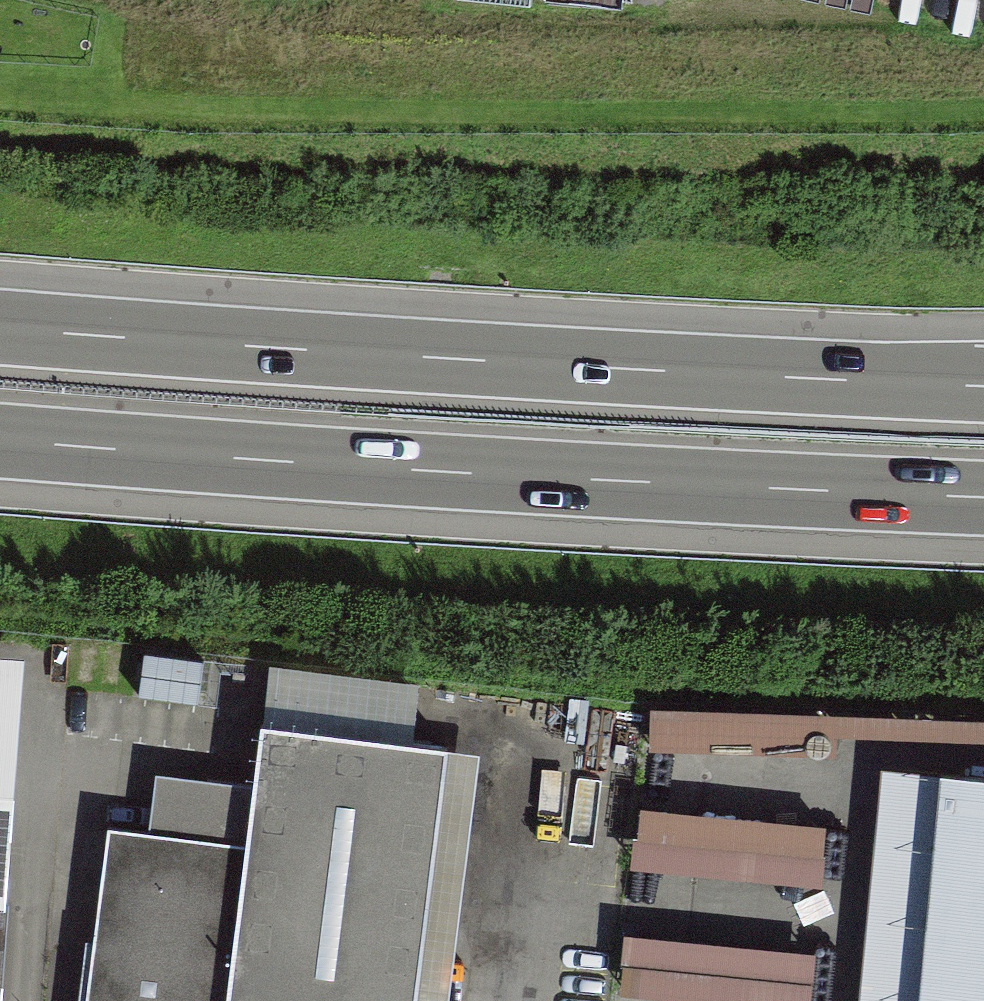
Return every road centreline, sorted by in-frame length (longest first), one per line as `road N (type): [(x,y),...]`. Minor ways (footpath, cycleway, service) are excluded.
road 1 (motorway): [(983,385),(0,327)]
road 2 (motorway): [(0,443),(983,500)]

